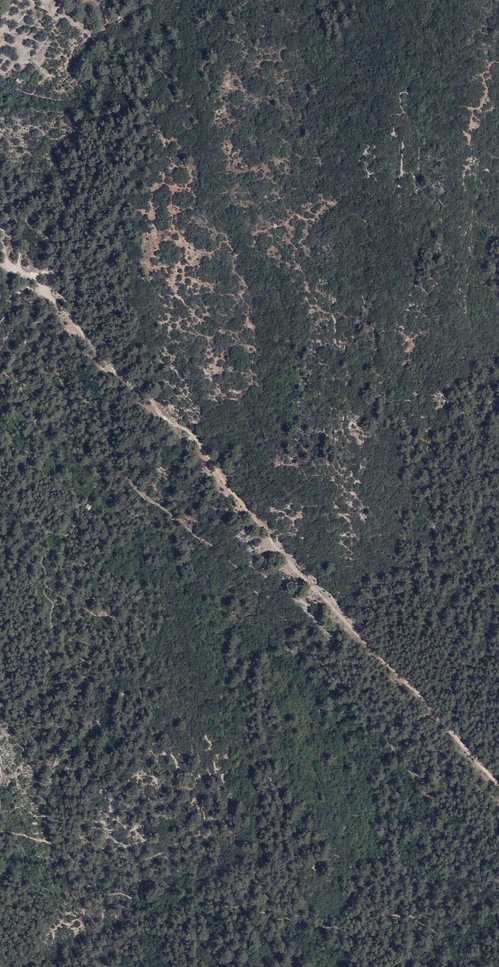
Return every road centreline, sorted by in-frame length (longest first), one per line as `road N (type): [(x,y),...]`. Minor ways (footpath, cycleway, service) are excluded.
road 1 (track): [(498,784),(298,571),(195,436),(167,420)]
road 2 (track): [(56,302),(167,420)]

